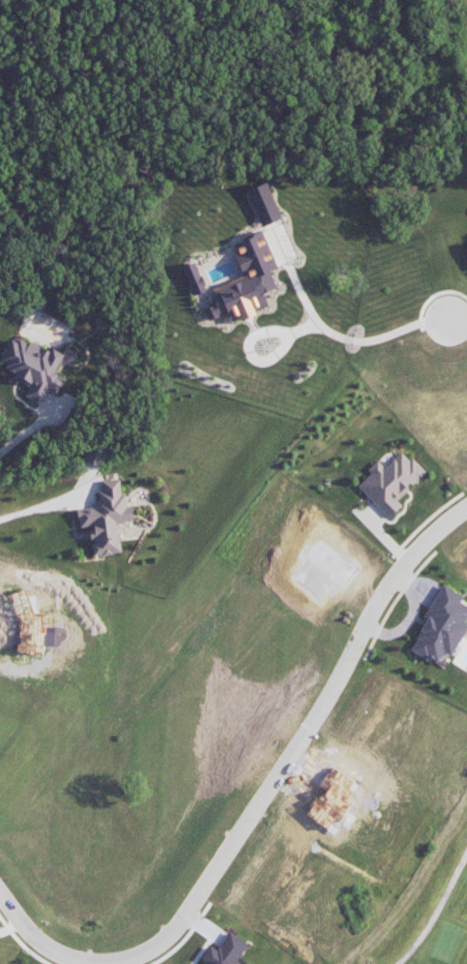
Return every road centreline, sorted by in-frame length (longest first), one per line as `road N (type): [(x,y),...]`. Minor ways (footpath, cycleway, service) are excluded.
road 1 (residential): [(466,505),(380,598),(311,727),(166,940),(141,957),(107,963),(65,956),(39,943),(0,894)]

